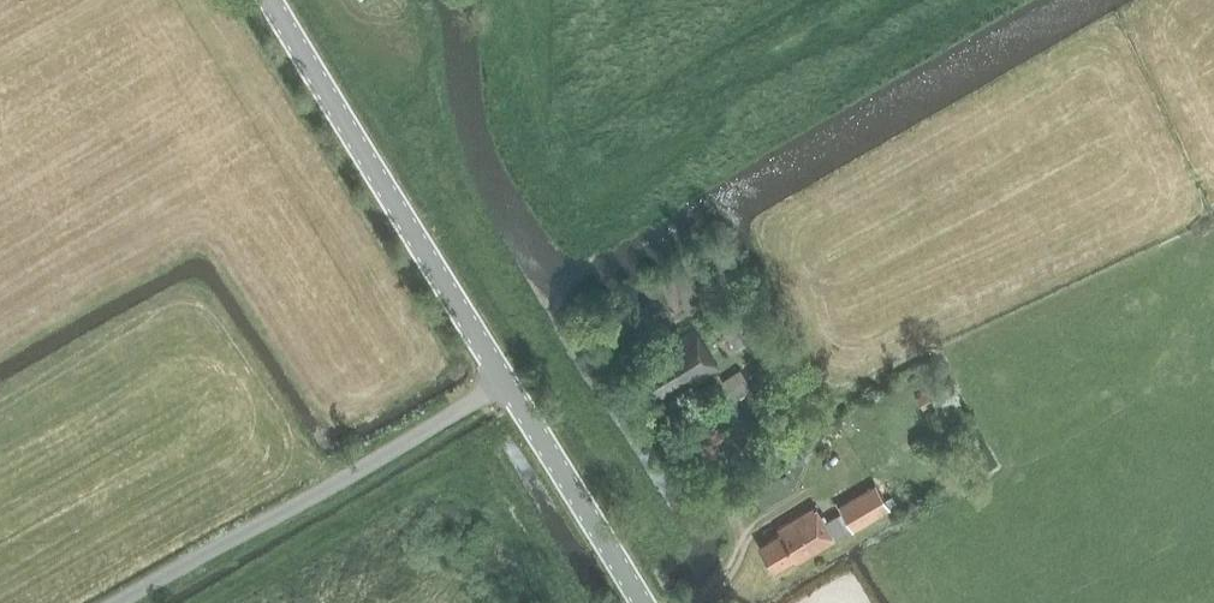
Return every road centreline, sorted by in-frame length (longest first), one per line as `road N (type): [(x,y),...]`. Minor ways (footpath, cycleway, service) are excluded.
road 1 (tertiary): [(504,381),(271,0)]
road 2 (unclassified): [(121,602),(504,381)]
road 3 (tertiary): [(634,602),(504,381)]

